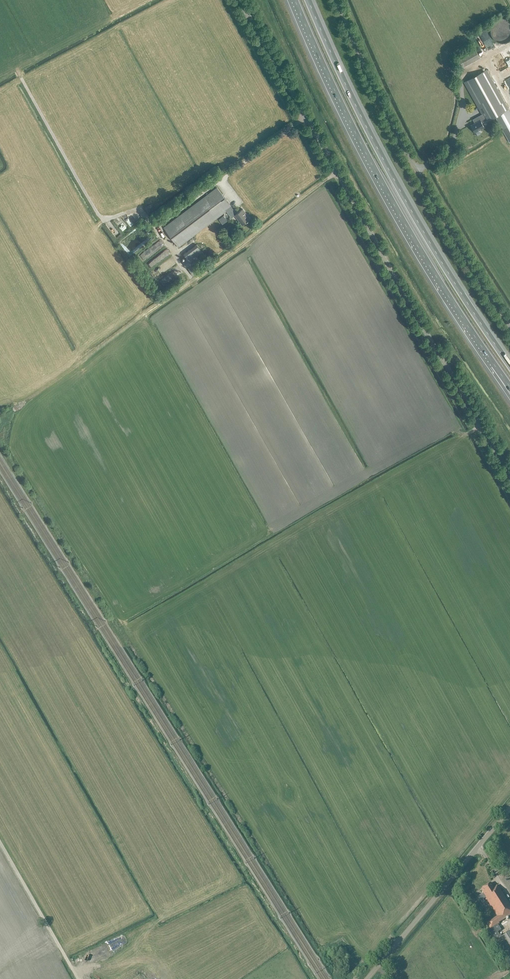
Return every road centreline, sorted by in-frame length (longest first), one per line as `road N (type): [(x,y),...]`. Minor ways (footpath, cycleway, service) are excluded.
road 1 (tertiary): [(509,477),(239,0)]
road 2 (motorway): [(509,367),(397,187),(307,0)]
road 3 (motorway): [(295,0),(371,162),(493,364)]
road 4 (unclassified): [(509,330),(419,178),(334,0)]
road 5 (unclassified): [(367,978),(509,809)]

